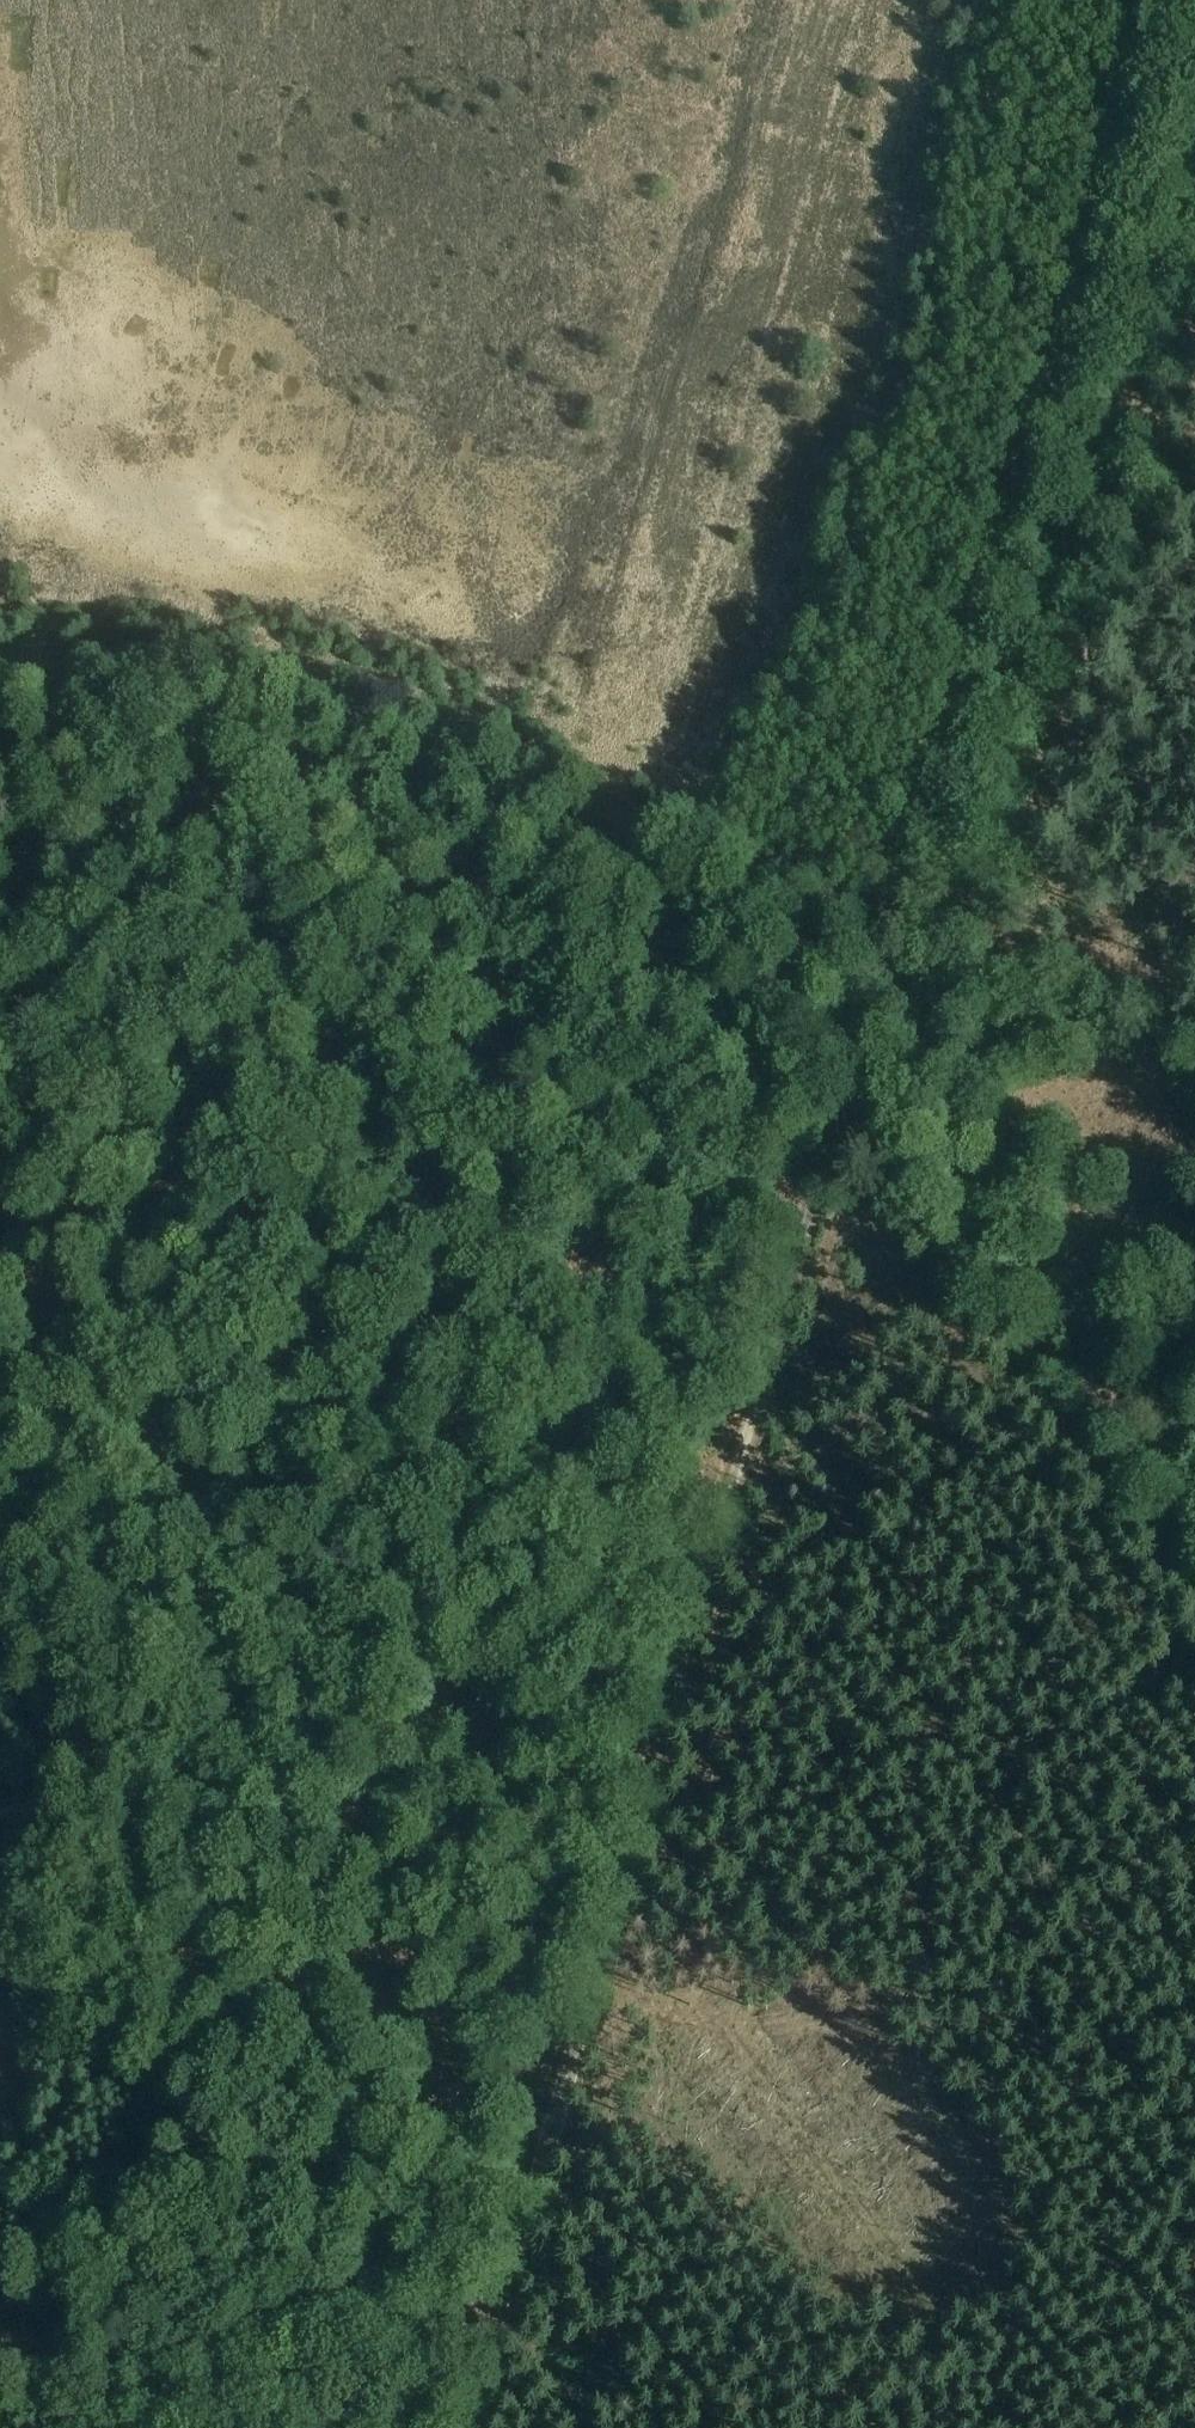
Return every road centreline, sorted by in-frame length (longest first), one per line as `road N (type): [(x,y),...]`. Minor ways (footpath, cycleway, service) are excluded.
road 1 (track): [(1160,0),(471,2427)]
road 2 (track): [(1194,1033),(898,906)]

